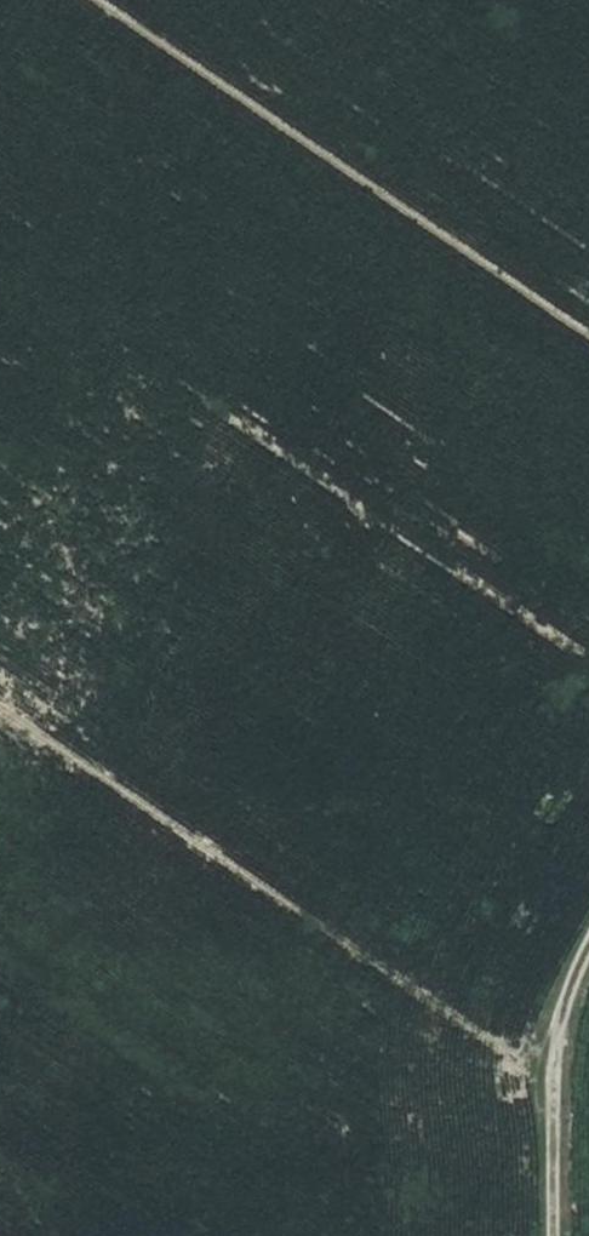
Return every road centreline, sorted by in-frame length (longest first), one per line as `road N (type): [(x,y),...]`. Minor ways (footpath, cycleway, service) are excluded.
road 1 (track): [(552,1235),(558,1019),(588,938)]

